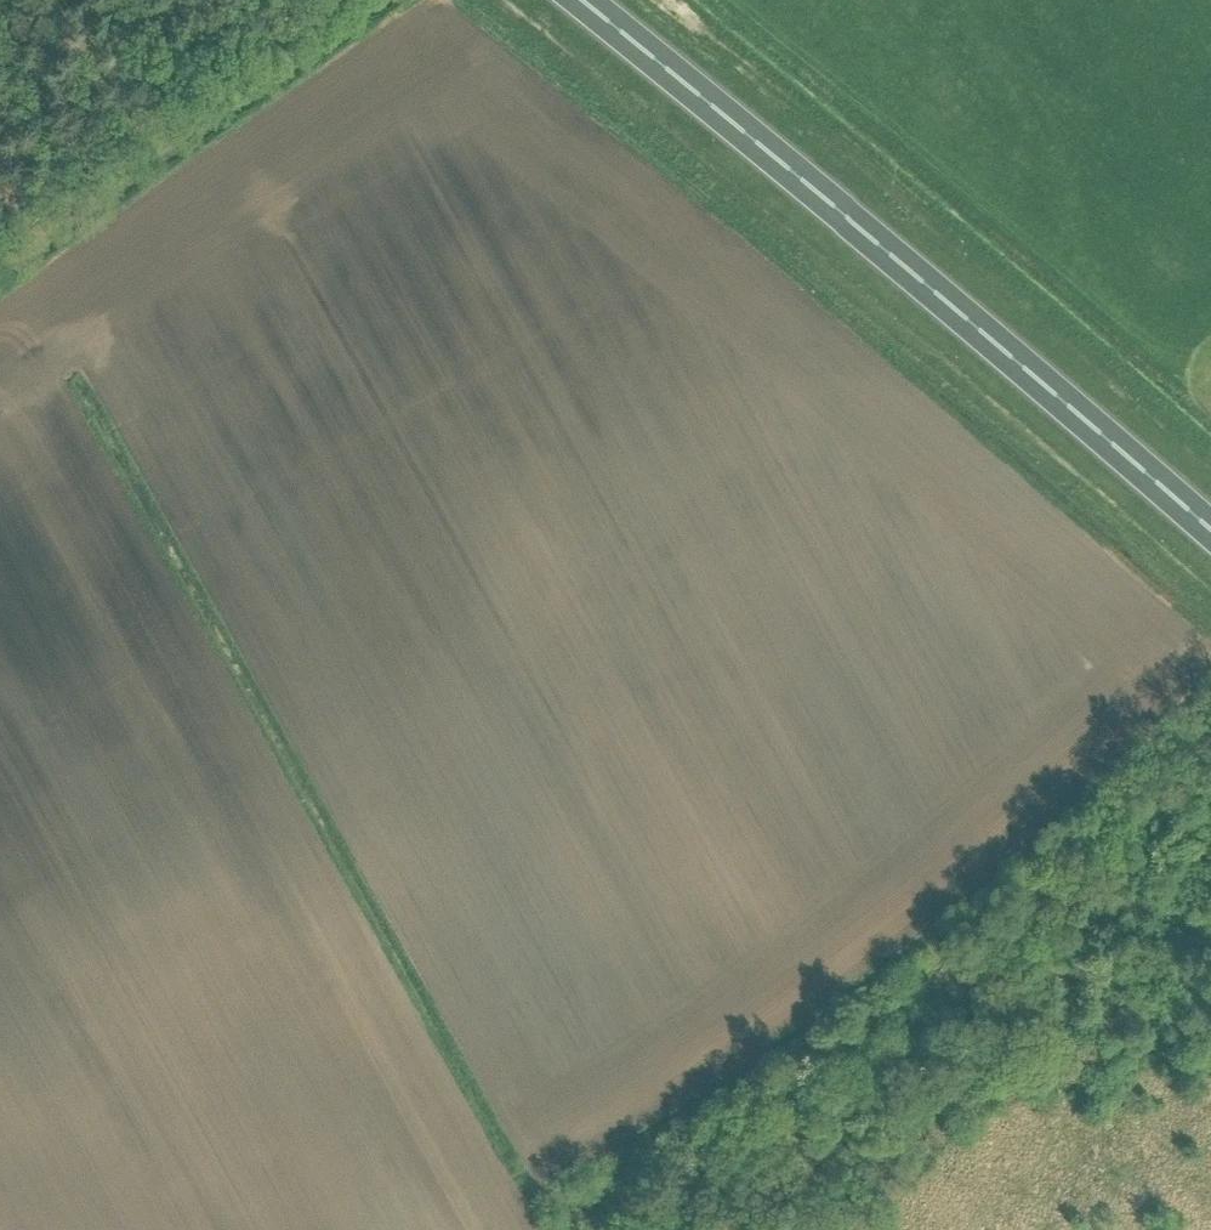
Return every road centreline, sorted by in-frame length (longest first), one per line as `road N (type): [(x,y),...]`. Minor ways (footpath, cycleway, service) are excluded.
road 1 (trunk): [(1210,529),(580,0)]

